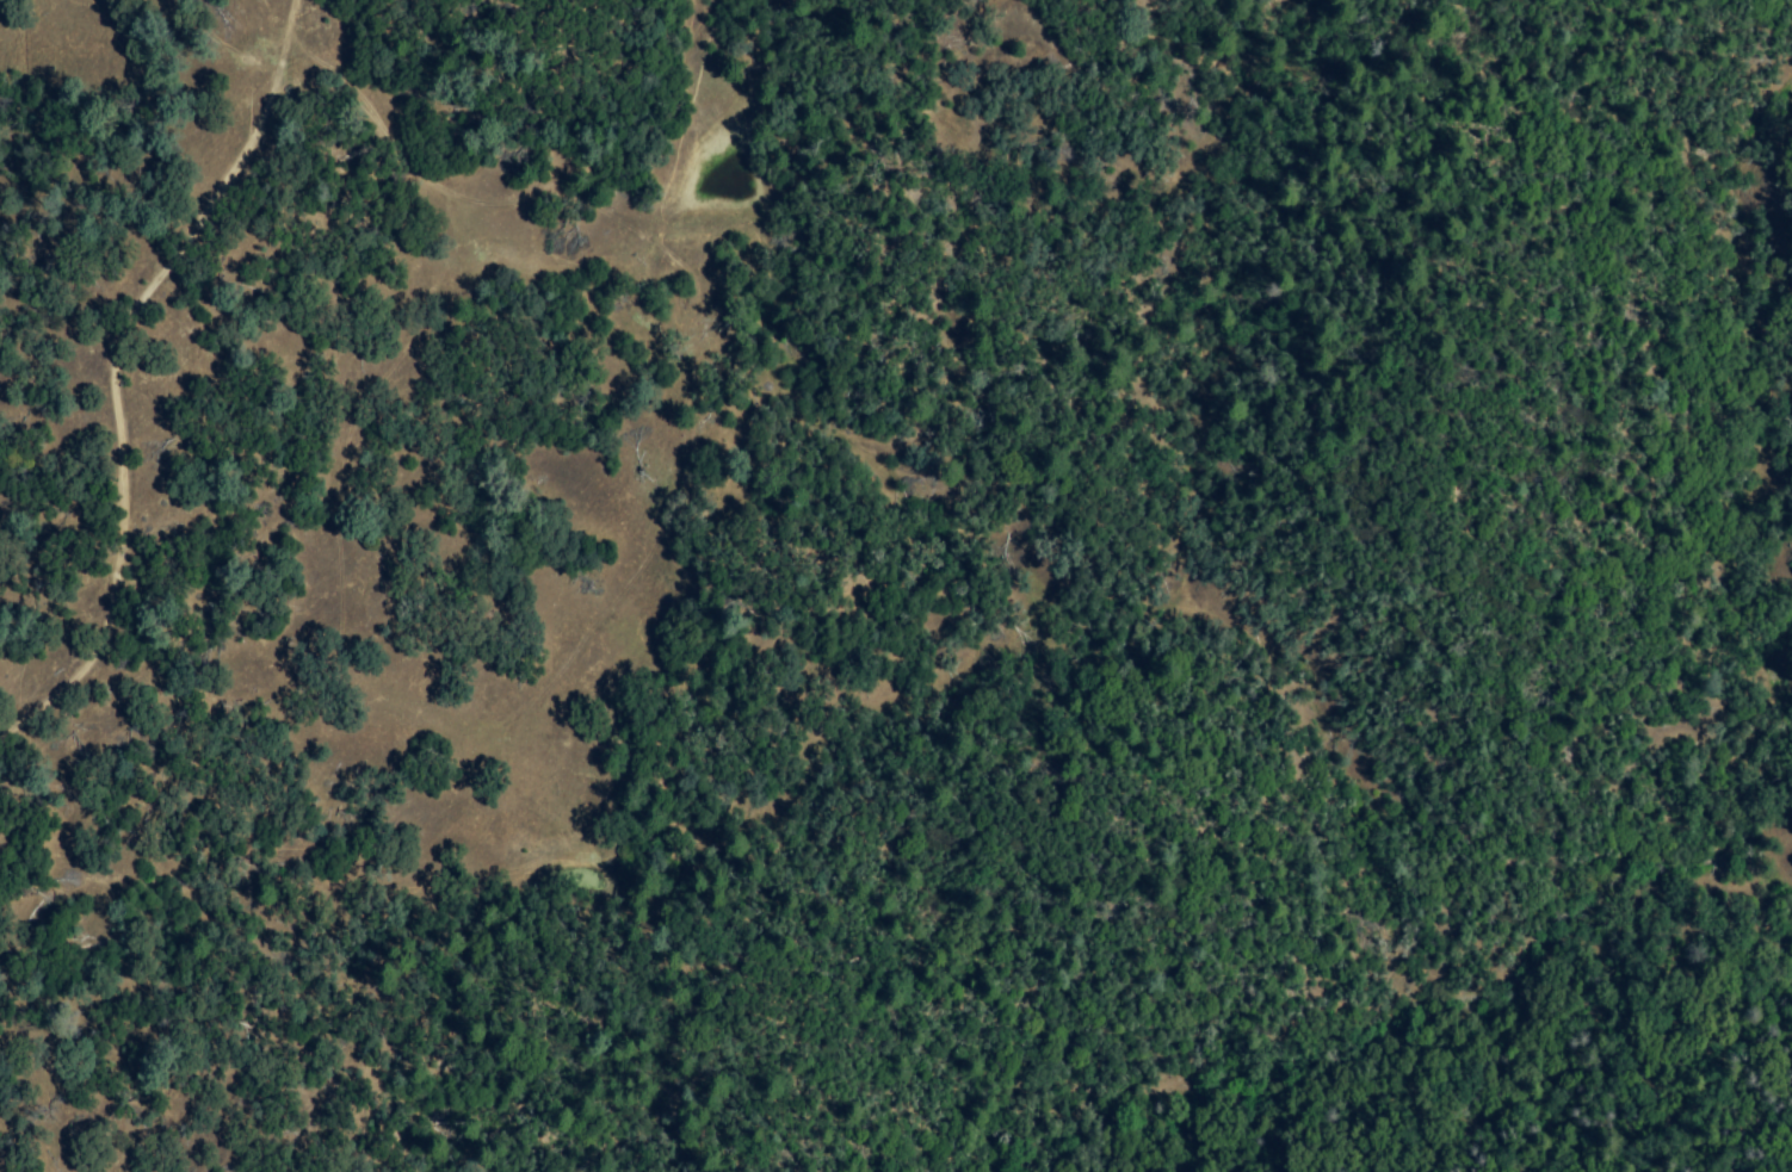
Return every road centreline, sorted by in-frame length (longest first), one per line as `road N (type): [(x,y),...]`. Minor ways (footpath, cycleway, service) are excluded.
road 1 (track): [(293,0),(253,131),(122,330),(109,372),(121,495),(116,571),(87,672),(0,741)]

